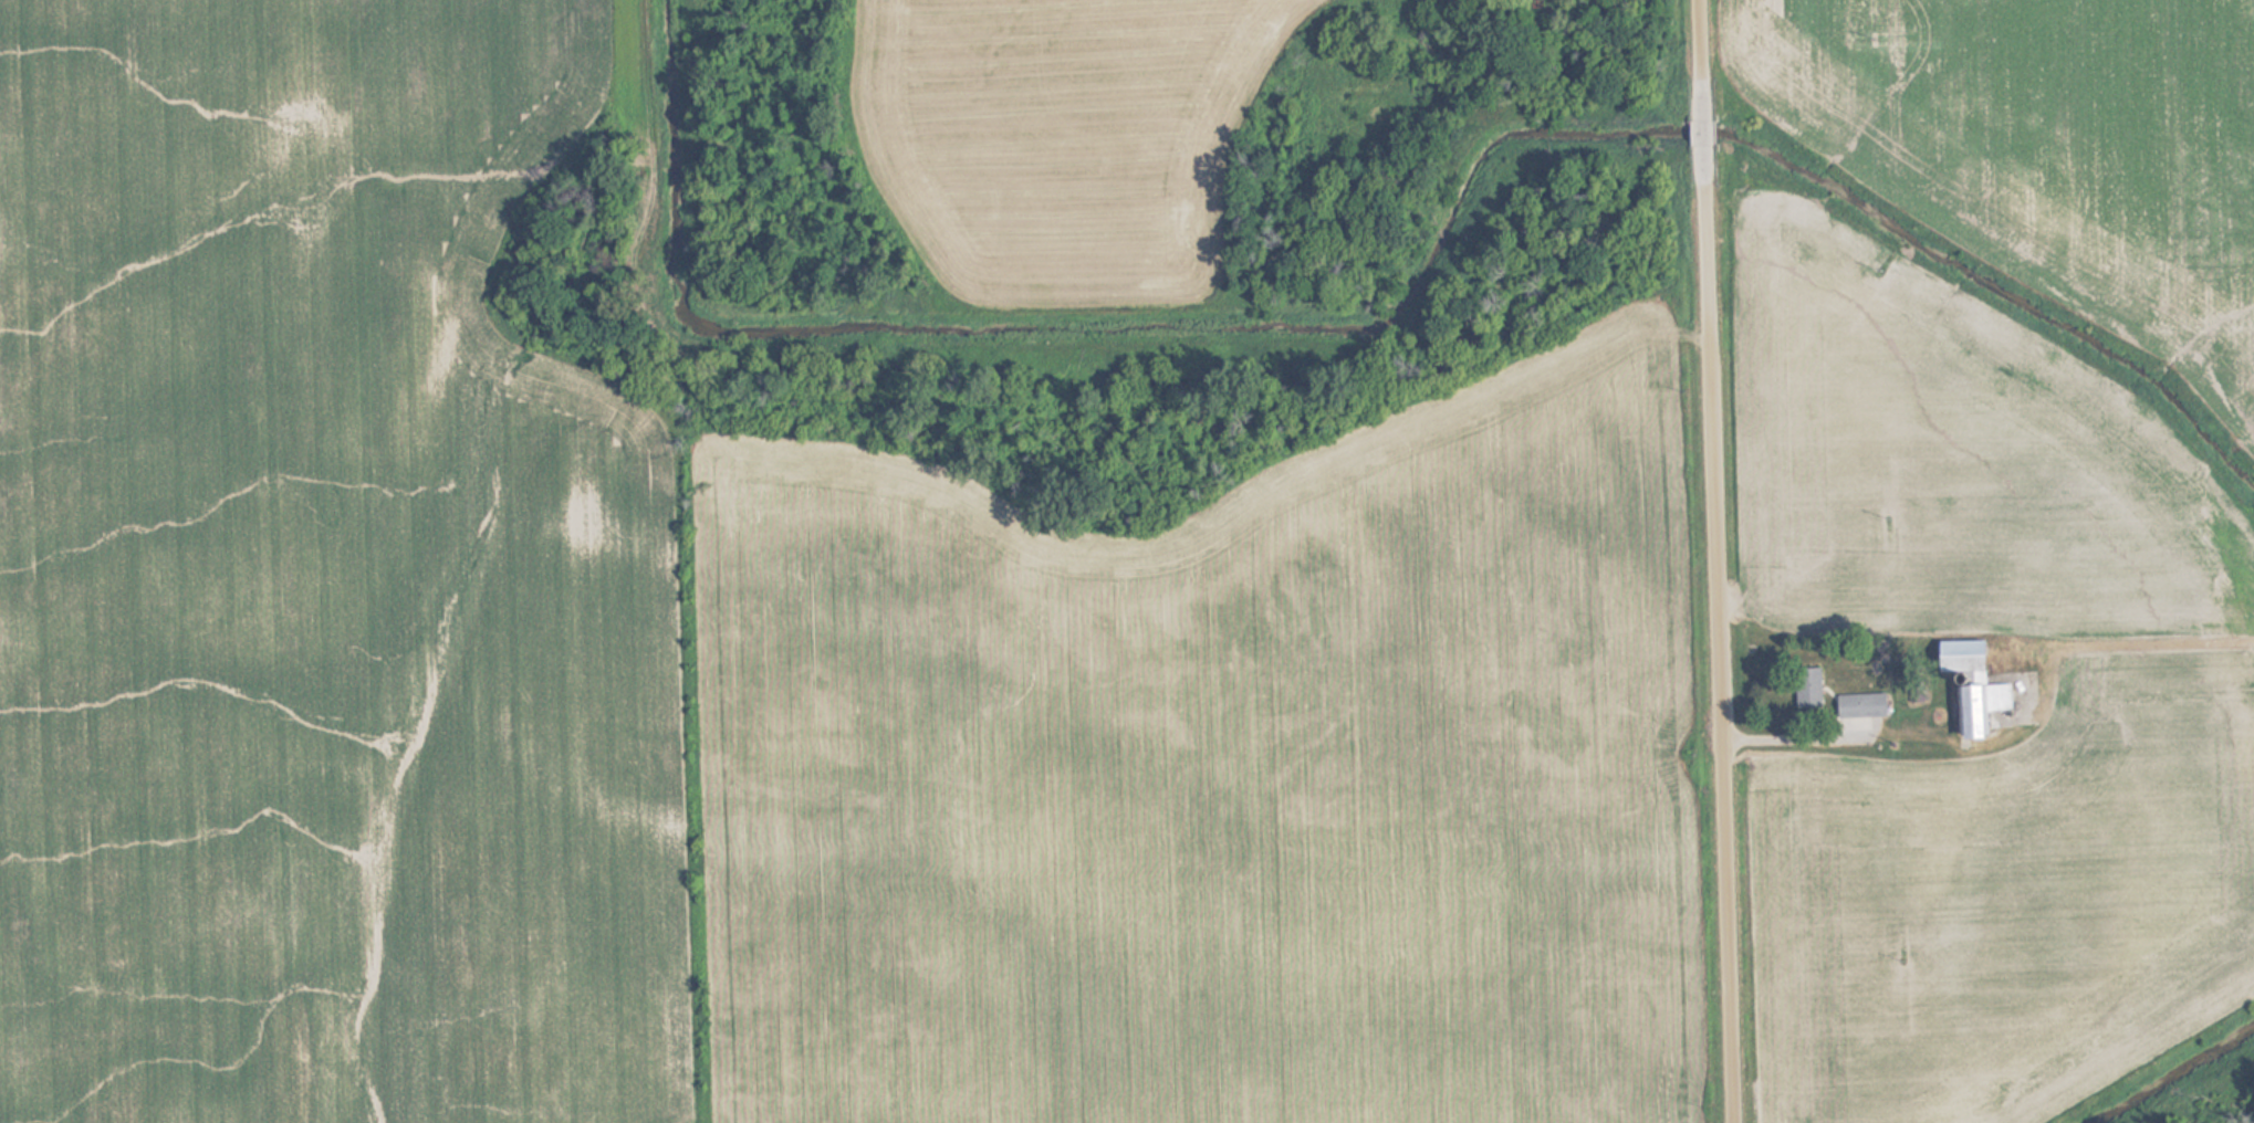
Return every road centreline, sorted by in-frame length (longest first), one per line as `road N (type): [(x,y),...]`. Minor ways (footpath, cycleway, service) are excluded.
road 1 (residential): [(1732,1122),(1699,144)]
road 2 (residential): [(1698,122),(1694,0)]

